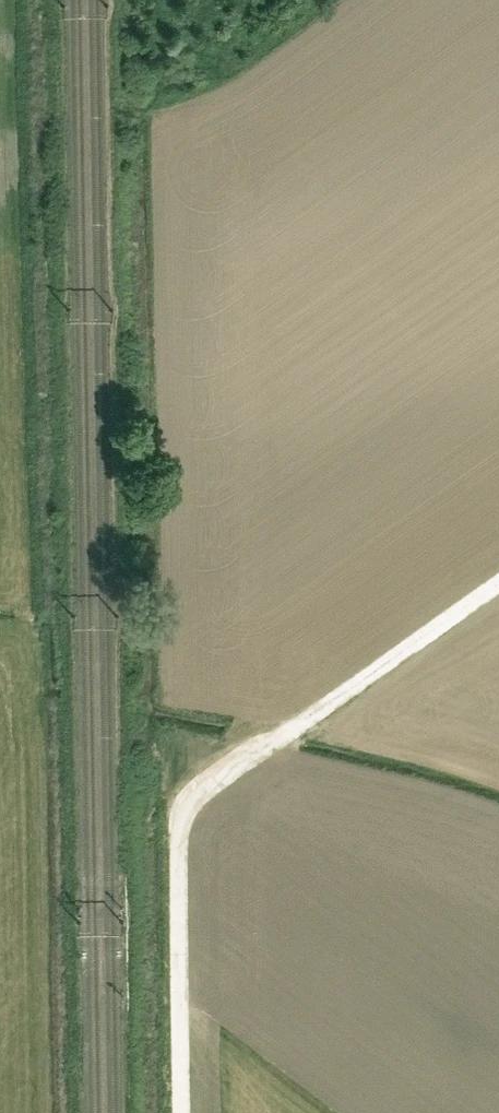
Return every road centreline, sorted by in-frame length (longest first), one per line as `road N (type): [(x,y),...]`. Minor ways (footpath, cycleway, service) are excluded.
road 1 (track): [(185,1112),(177,801),(498,574)]

